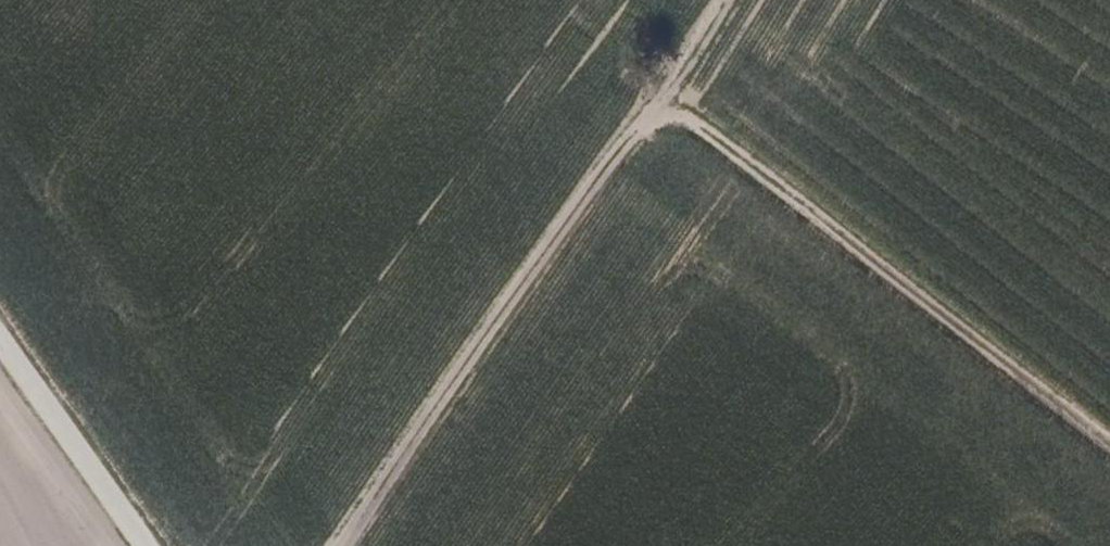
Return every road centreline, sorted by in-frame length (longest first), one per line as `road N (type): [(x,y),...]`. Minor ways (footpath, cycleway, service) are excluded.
road 1 (track): [(710,0),(654,112),(572,194),(329,545)]
road 2 (track): [(1109,455),(670,113),(654,112)]
road 3 (track): [(142,545),(0,343)]

